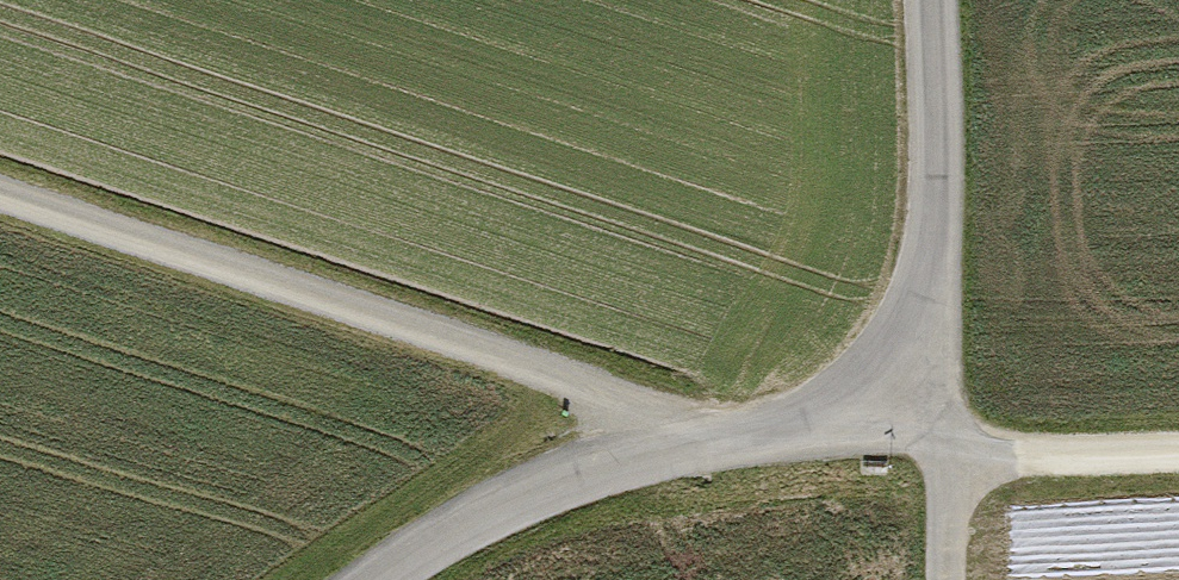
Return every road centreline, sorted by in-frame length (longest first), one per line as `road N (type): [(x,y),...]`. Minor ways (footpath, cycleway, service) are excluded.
road 1 (track): [(731,453),(0,191)]
road 2 (residential): [(404,579),(607,476),(731,453),(910,400)]
road 3 (residential): [(910,400),(936,134),(932,0)]
road 4 (unclassified): [(910,400),(942,467),(942,579)]

